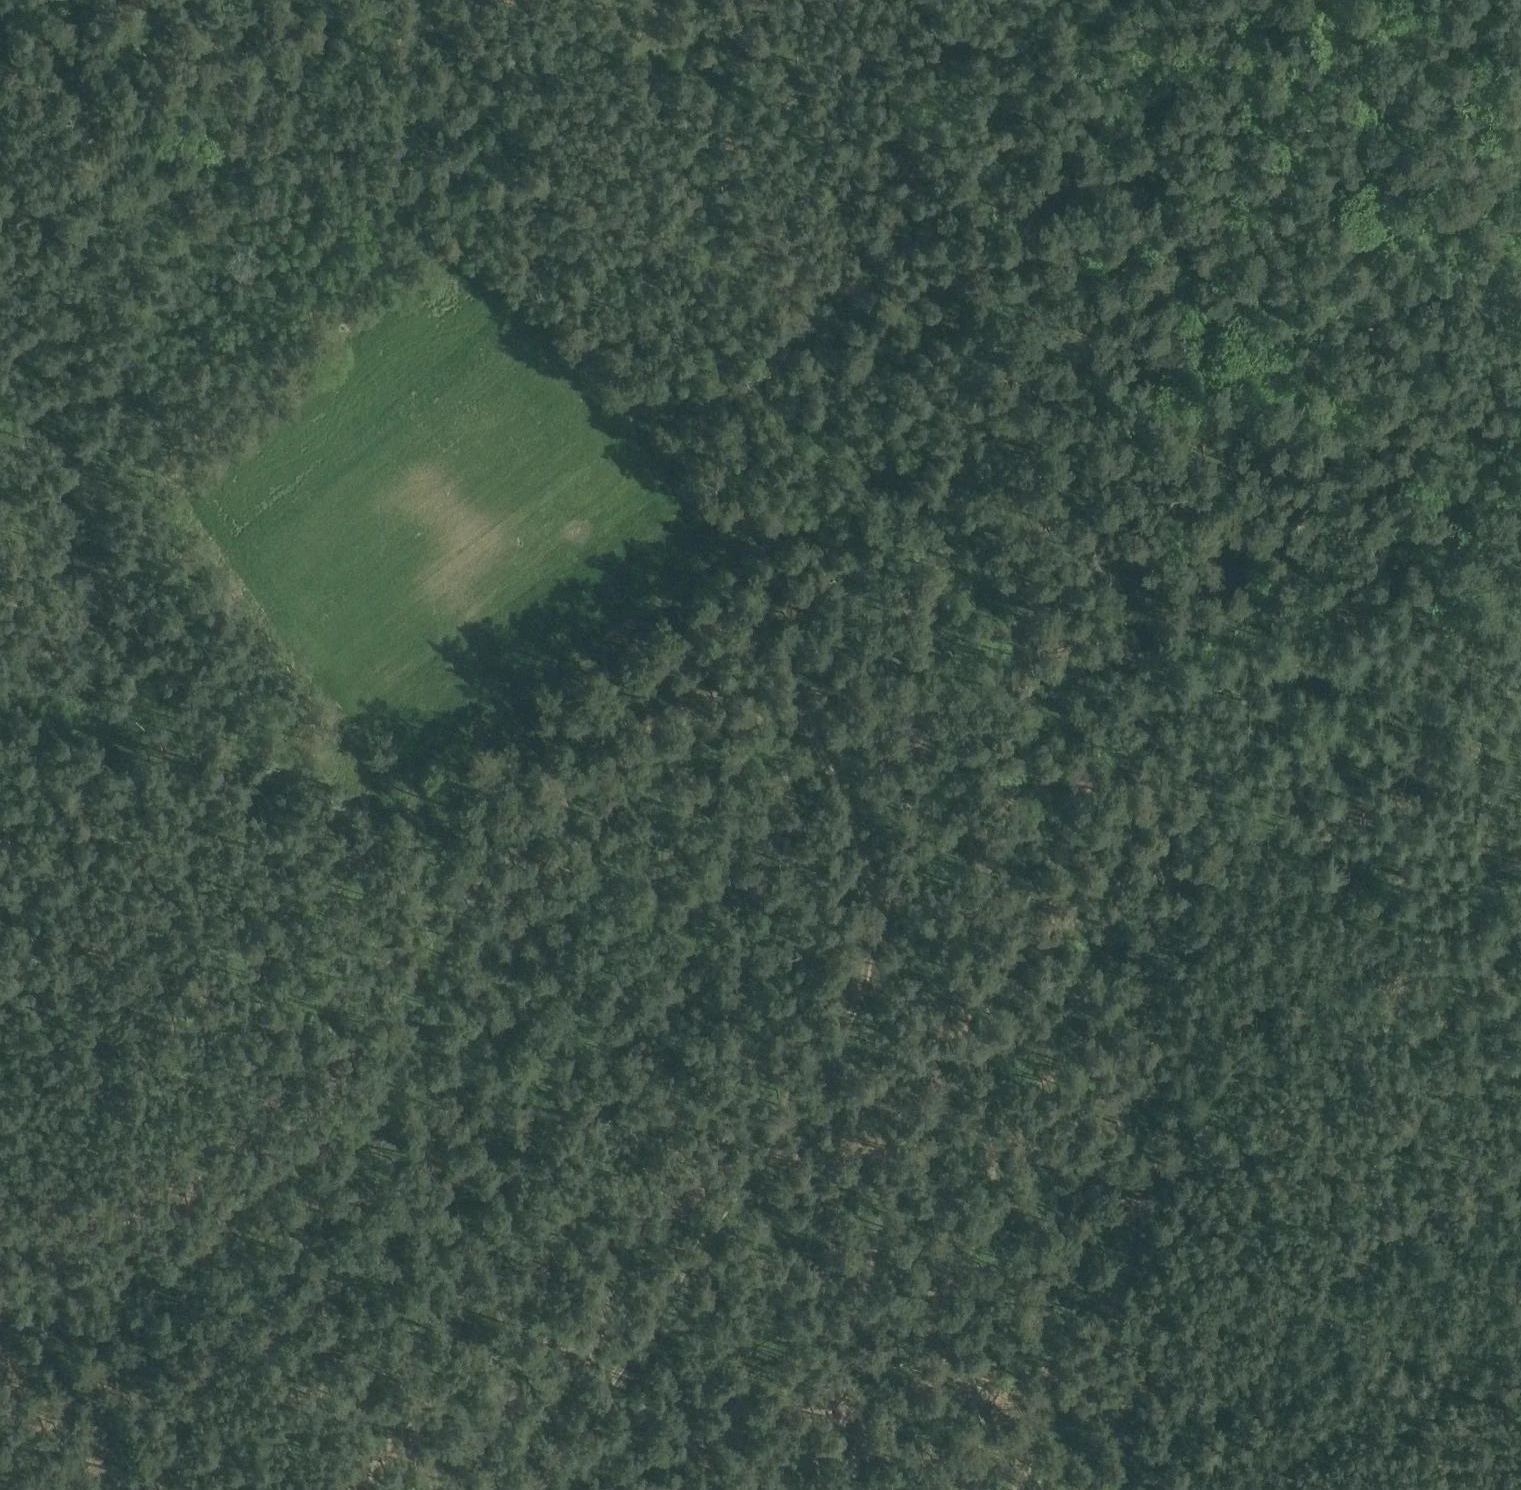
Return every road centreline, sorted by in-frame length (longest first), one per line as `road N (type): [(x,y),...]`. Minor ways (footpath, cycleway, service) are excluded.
road 1 (track): [(541,1489),(820,1076),(847,1028),(869,962),(866,873),(849,812),(790,687),(803,539),(788,527),(721,528)]

